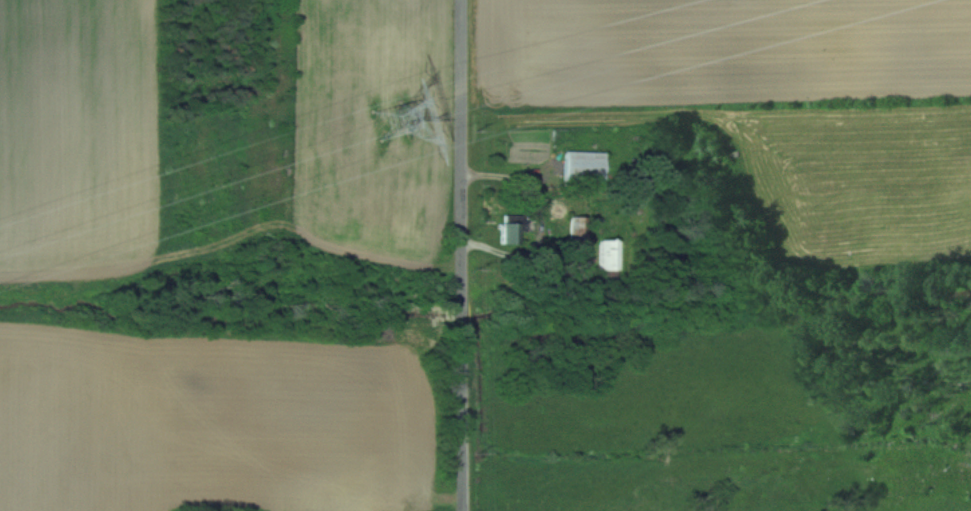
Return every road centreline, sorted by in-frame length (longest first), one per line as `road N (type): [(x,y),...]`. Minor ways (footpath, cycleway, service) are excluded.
road 1 (residential): [(467,510),(465,0)]

